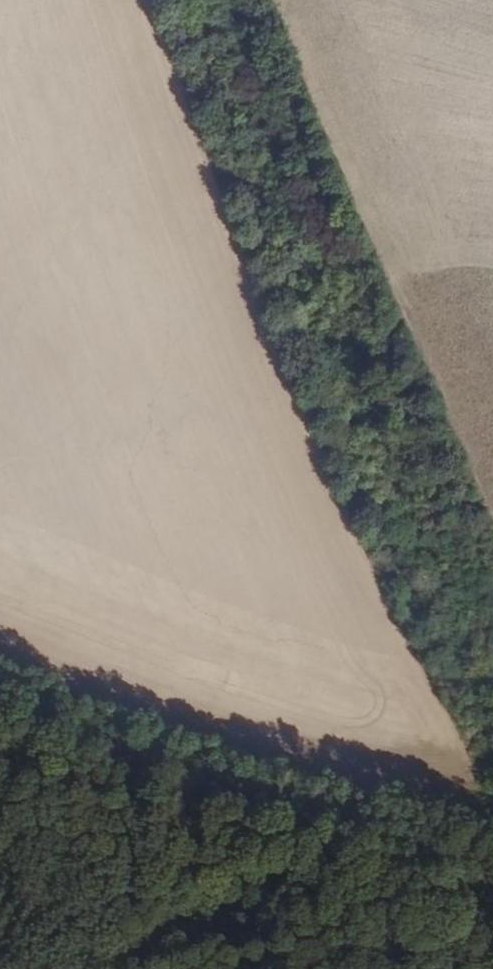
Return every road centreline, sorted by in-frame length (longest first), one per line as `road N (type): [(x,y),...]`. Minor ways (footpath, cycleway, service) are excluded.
road 1 (track): [(492,874),(0,689)]

